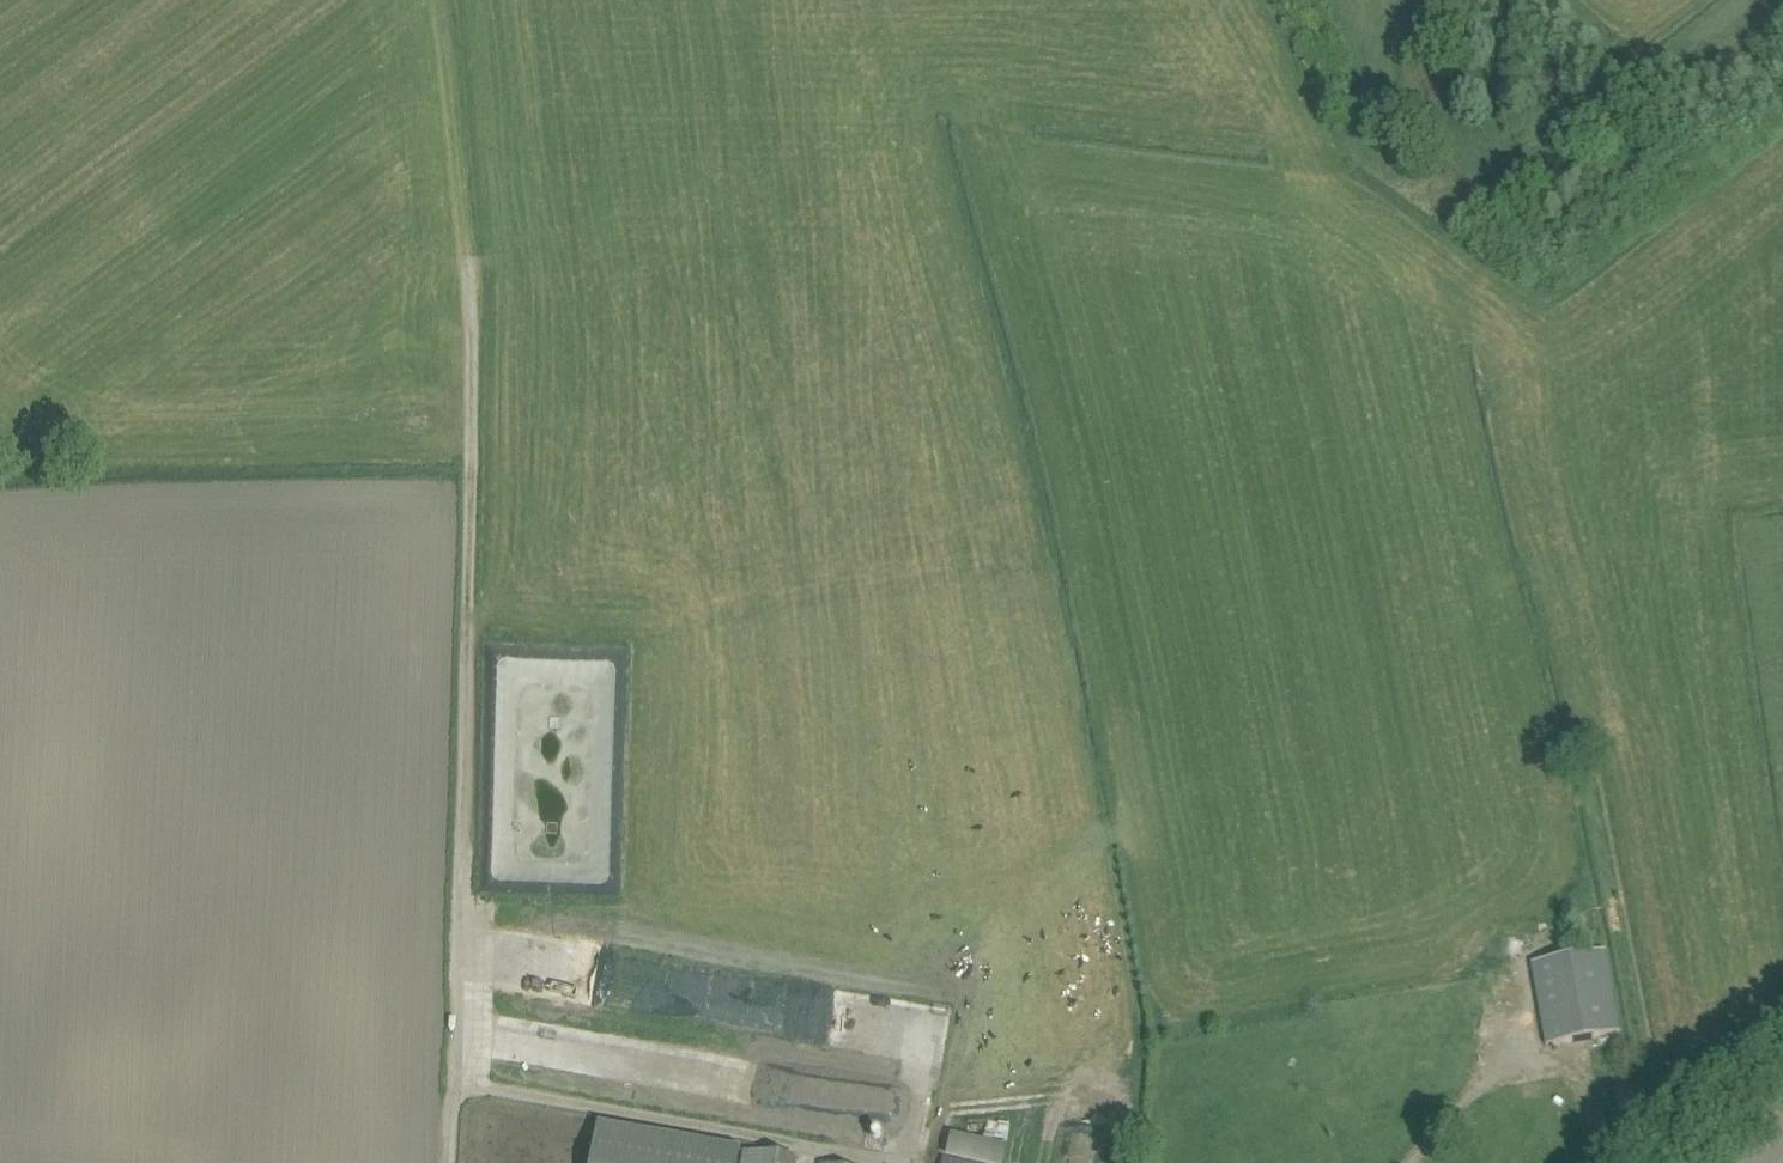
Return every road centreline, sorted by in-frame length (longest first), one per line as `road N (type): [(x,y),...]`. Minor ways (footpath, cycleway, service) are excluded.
road 1 (unclassified): [(448,1162),(467,665),(472,261)]

